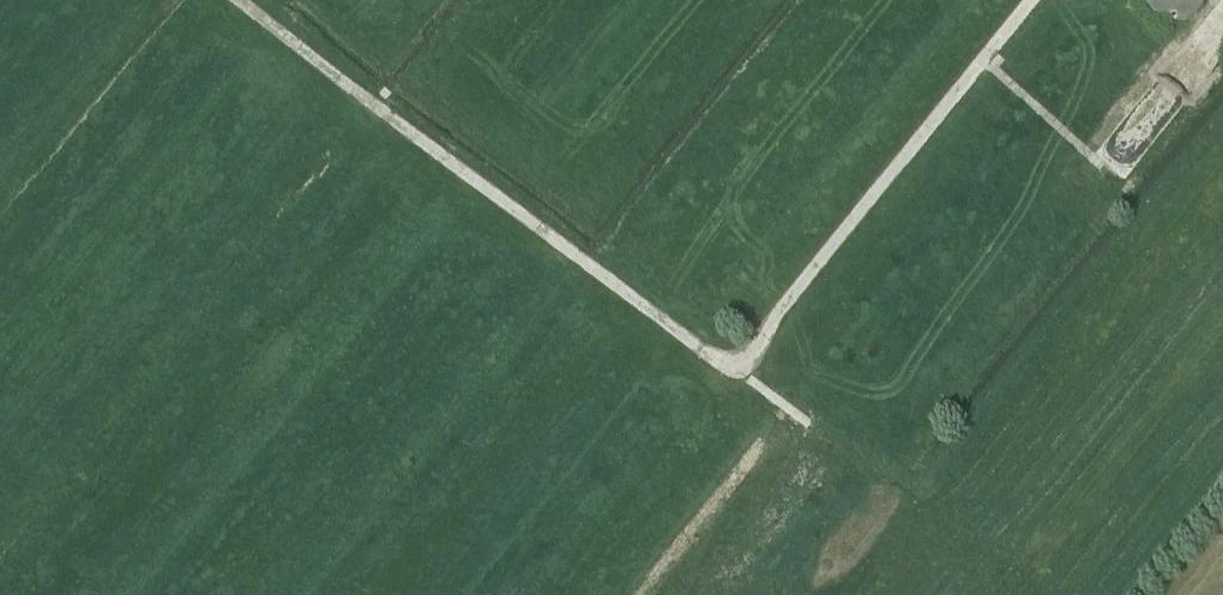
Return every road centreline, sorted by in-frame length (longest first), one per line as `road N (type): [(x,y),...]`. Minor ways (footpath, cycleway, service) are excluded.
road 1 (track): [(1027,0),(739,370),(238,0)]

